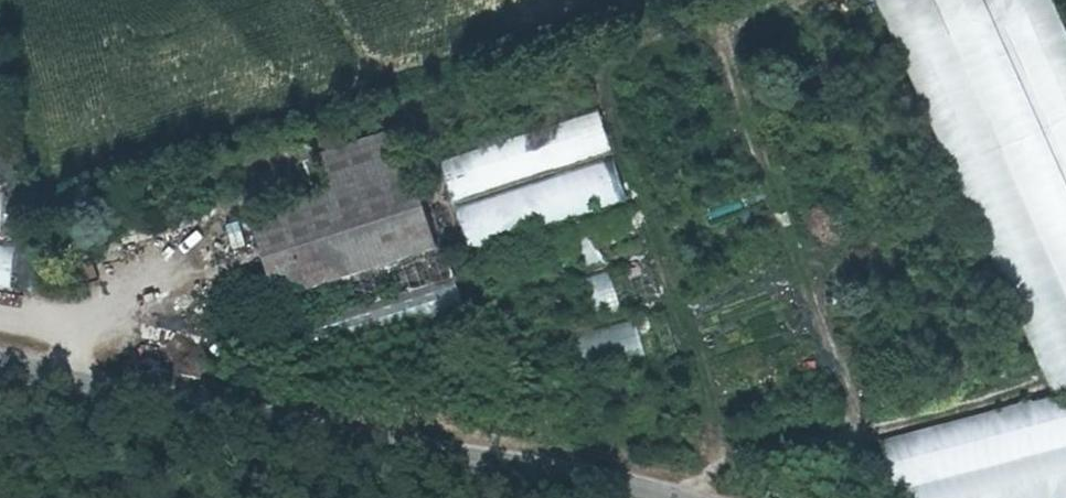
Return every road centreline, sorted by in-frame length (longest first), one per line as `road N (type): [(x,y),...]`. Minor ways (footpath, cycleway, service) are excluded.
road 1 (unclassified): [(657,497),(0,355)]

